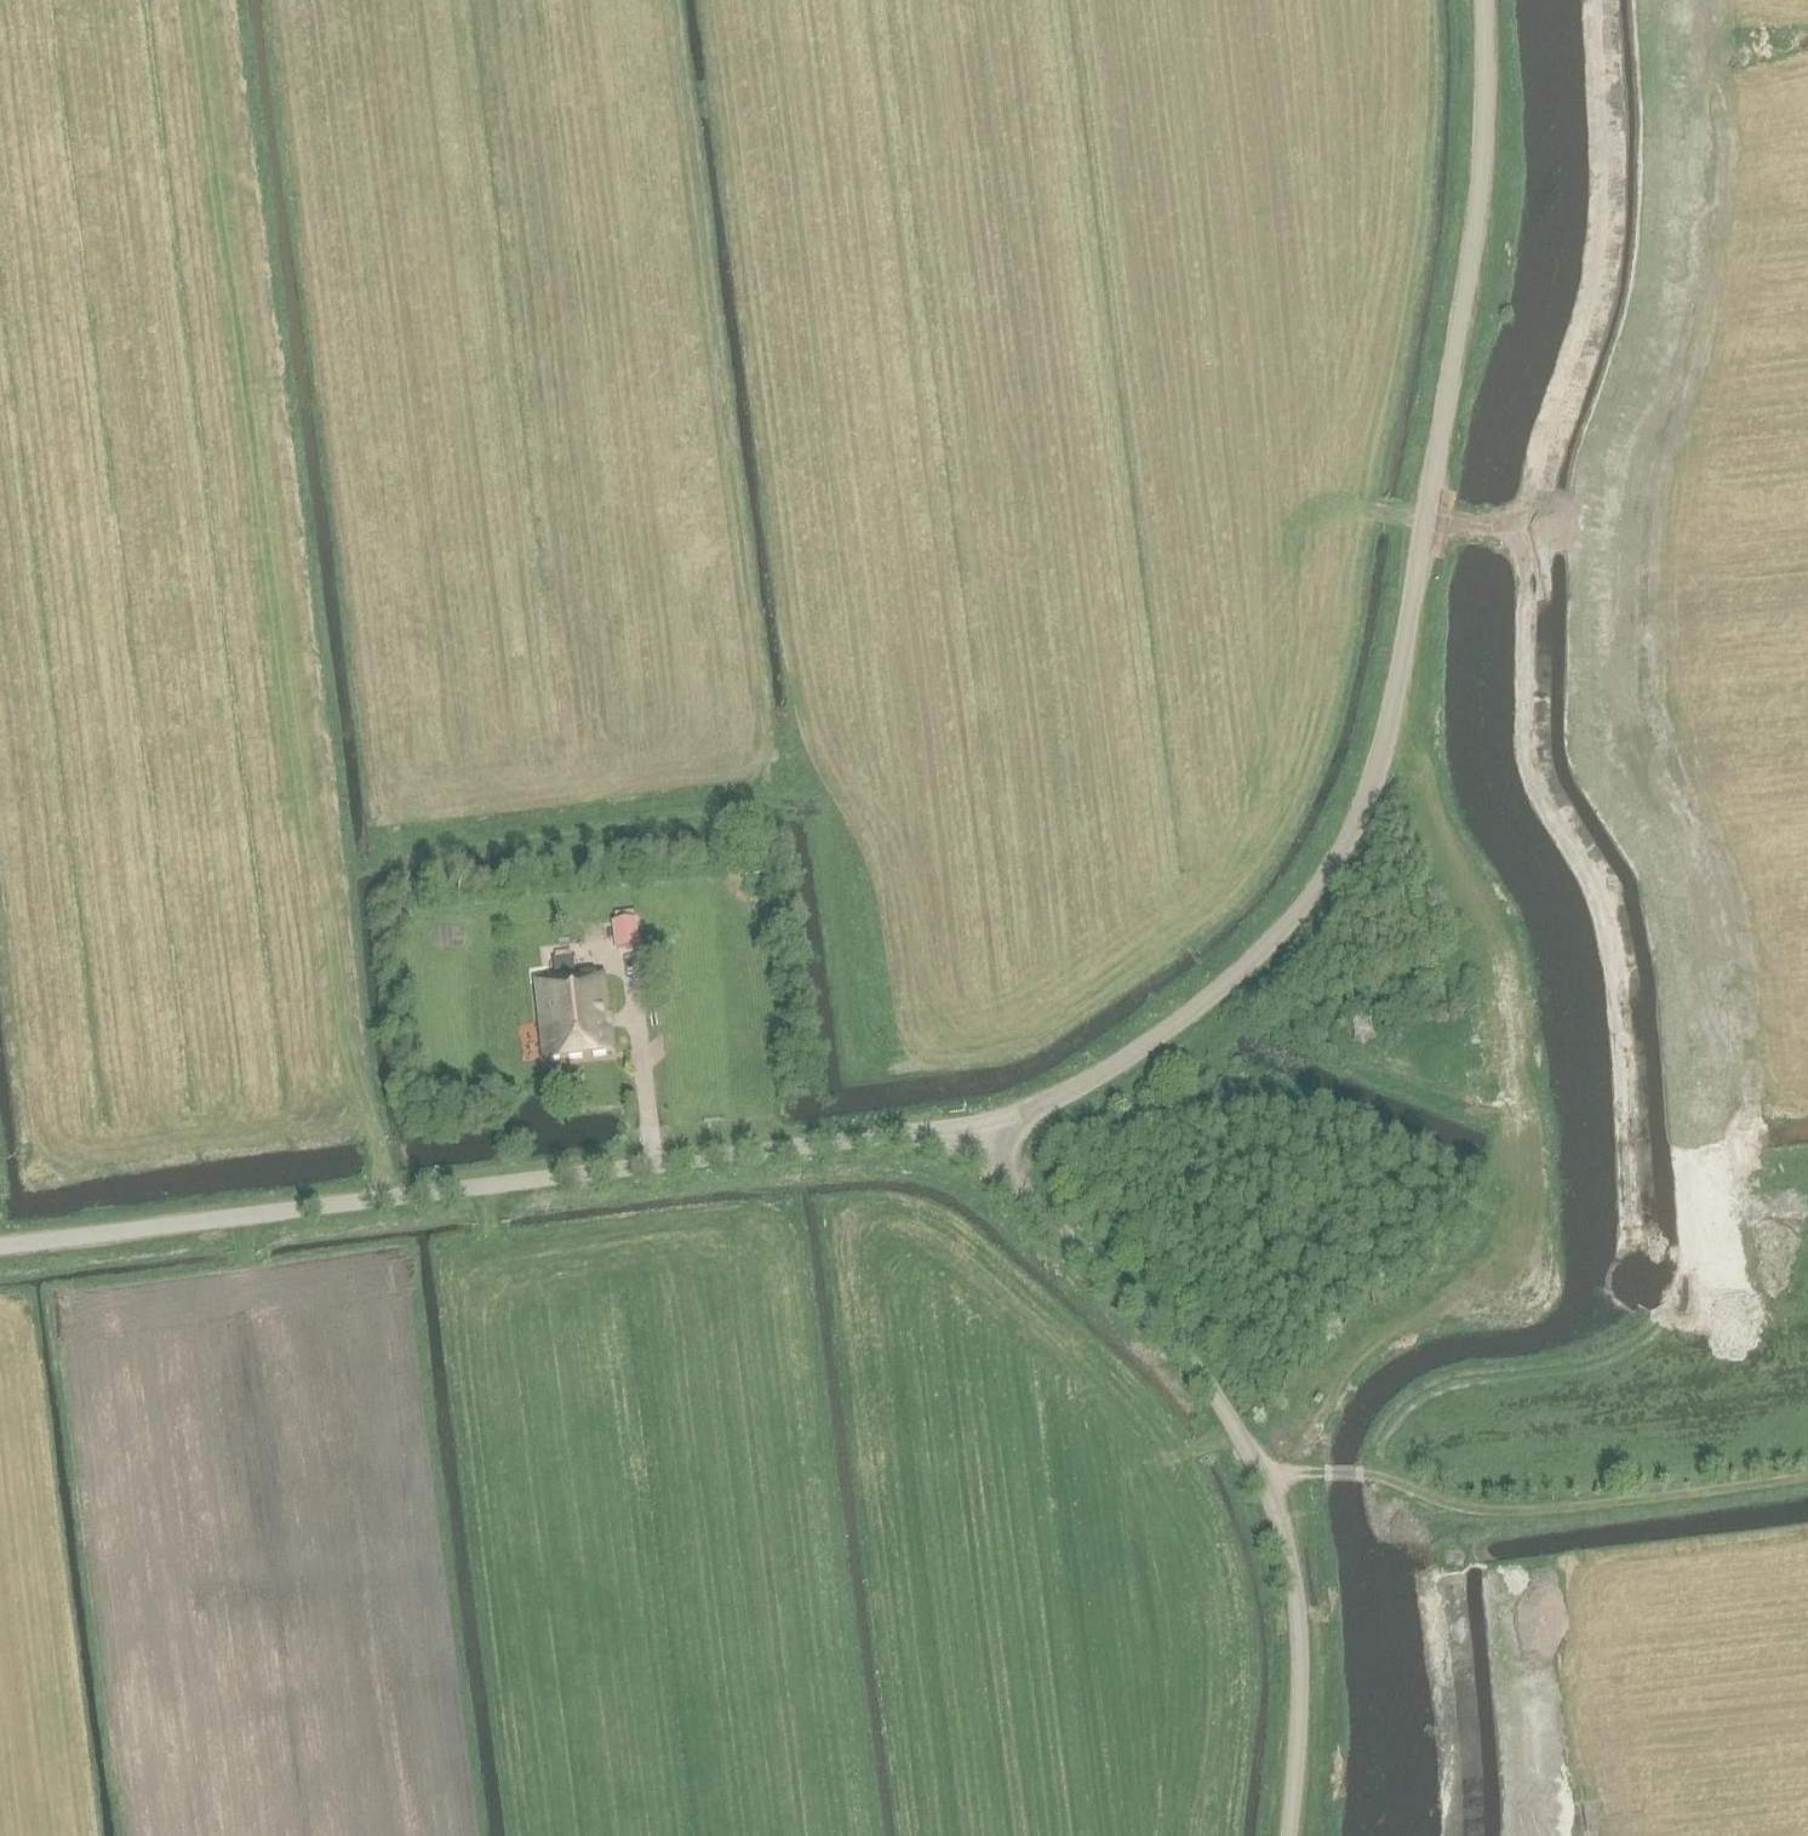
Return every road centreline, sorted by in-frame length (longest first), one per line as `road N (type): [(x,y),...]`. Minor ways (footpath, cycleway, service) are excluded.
road 1 (unclassified): [(981,1123),(1052,1102),(1191,1014),(1293,916),(1360,816),(1388,731),(1470,263),(1482,154),(1483,0)]
road 2 (unclassified): [(0,1255),(981,1123)]
road 3 (unclassified): [(1287,1835),(1299,1693),(1296,1635),(1284,1548),(1260,1477),(1207,1381),(1003,1175),(987,1151),(981,1123)]
road 4 (track): [(1260,1477),(1353,1472),(1504,1514),(1807,1482)]

